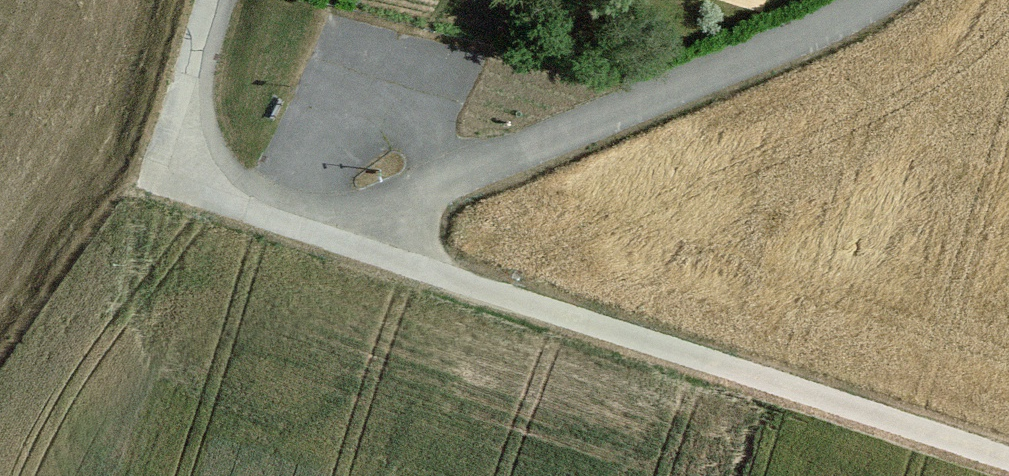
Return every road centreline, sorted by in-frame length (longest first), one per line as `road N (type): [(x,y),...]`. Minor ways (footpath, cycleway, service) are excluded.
road 1 (residential): [(870,0),(843,19),(476,171),(335,222),(256,205),(211,177),(192,105),(216,0)]
road 2 (track): [(335,222),(411,264),(1008,459)]

